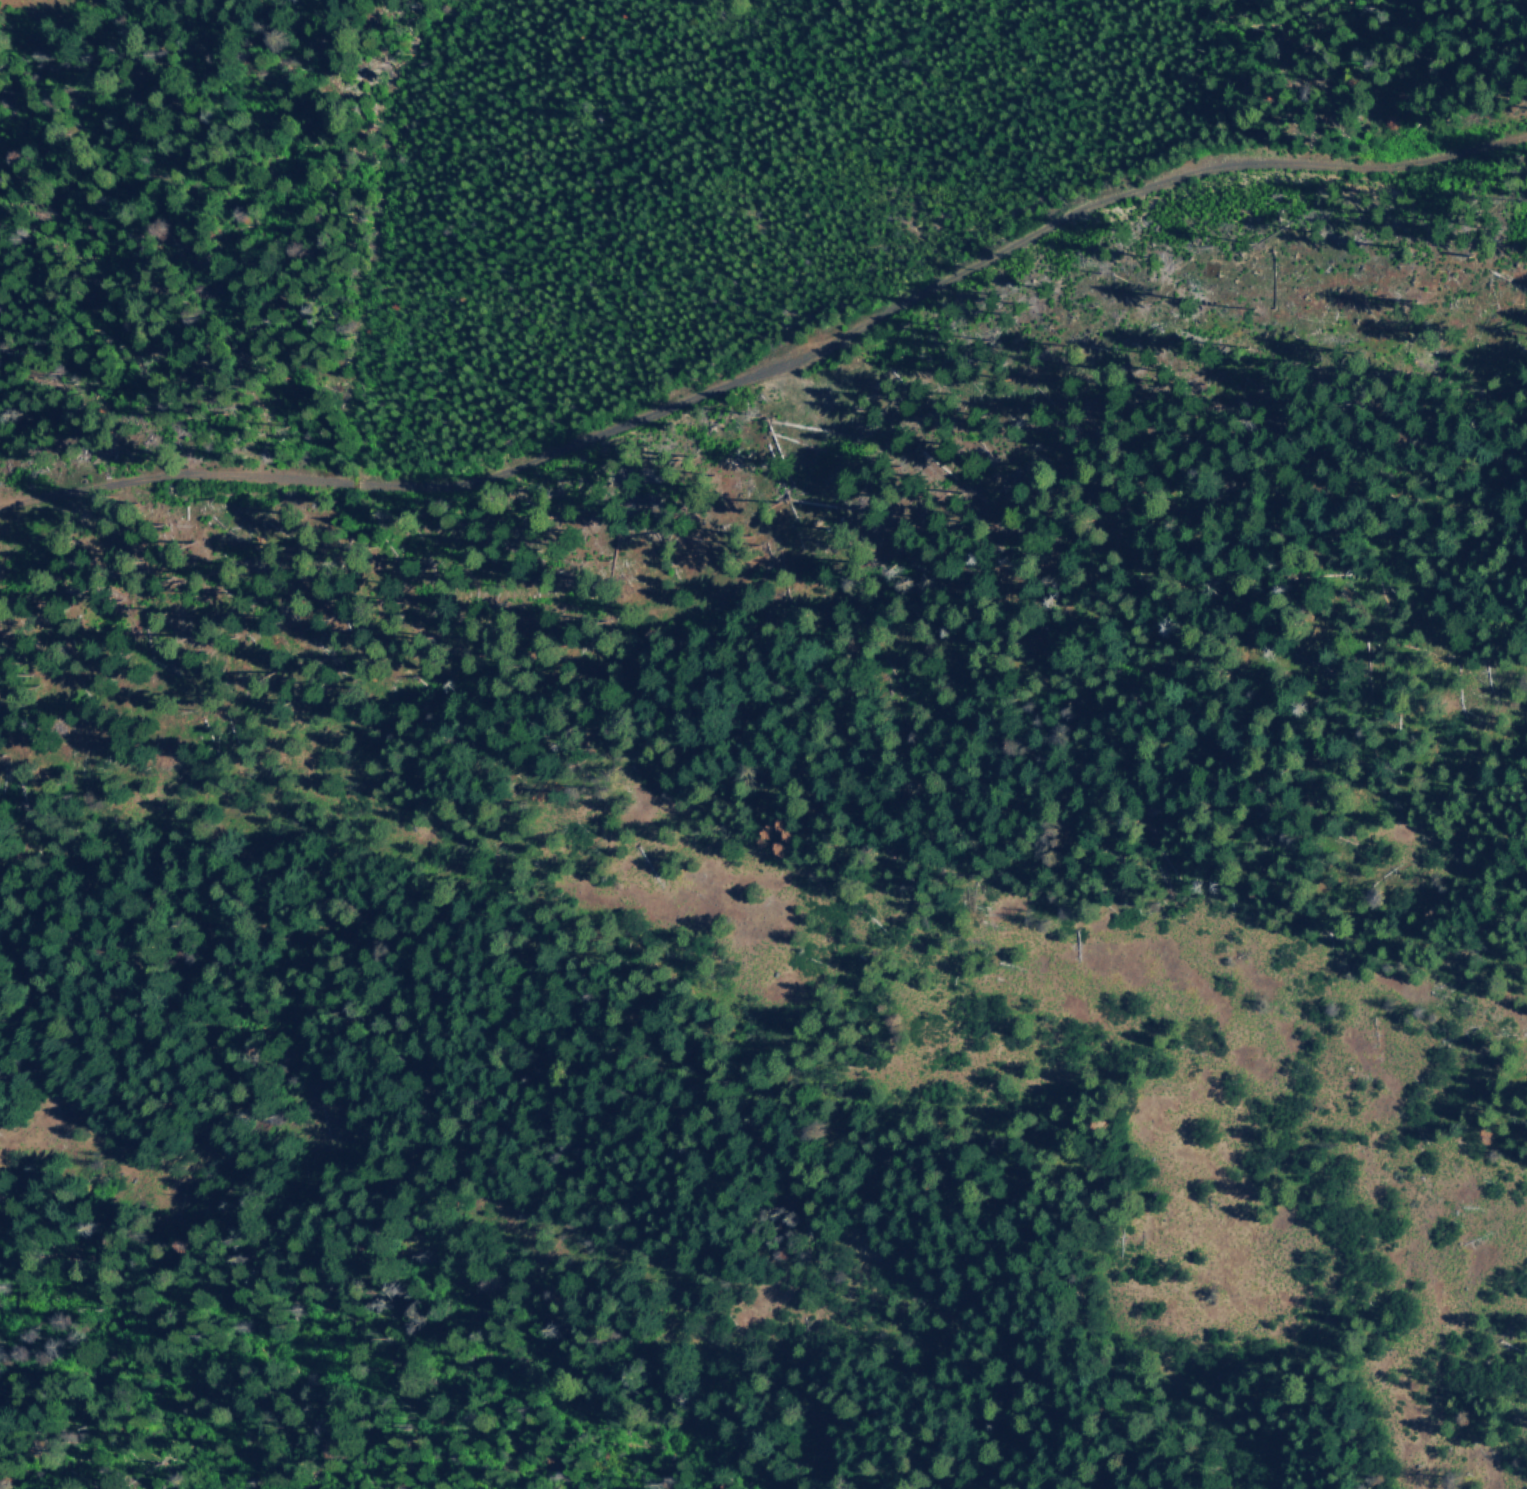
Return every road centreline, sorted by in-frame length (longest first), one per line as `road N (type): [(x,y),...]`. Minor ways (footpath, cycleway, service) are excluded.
road 1 (track): [(0,504),(160,465),(282,479),(484,477),(805,355),(1072,217),(1237,160),(1394,163),(1503,146)]

